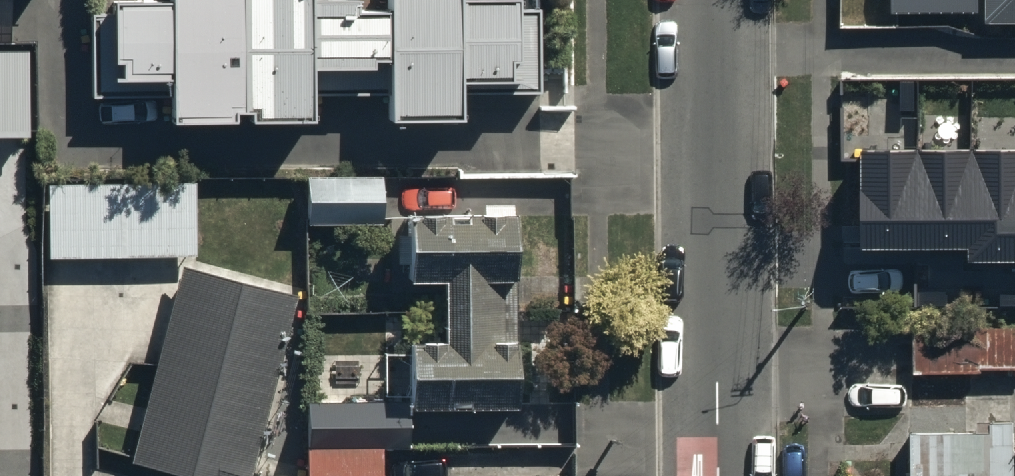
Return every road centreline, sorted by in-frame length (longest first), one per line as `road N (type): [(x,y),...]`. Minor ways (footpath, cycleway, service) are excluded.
road 1 (residential): [(723,475),(719,0)]

